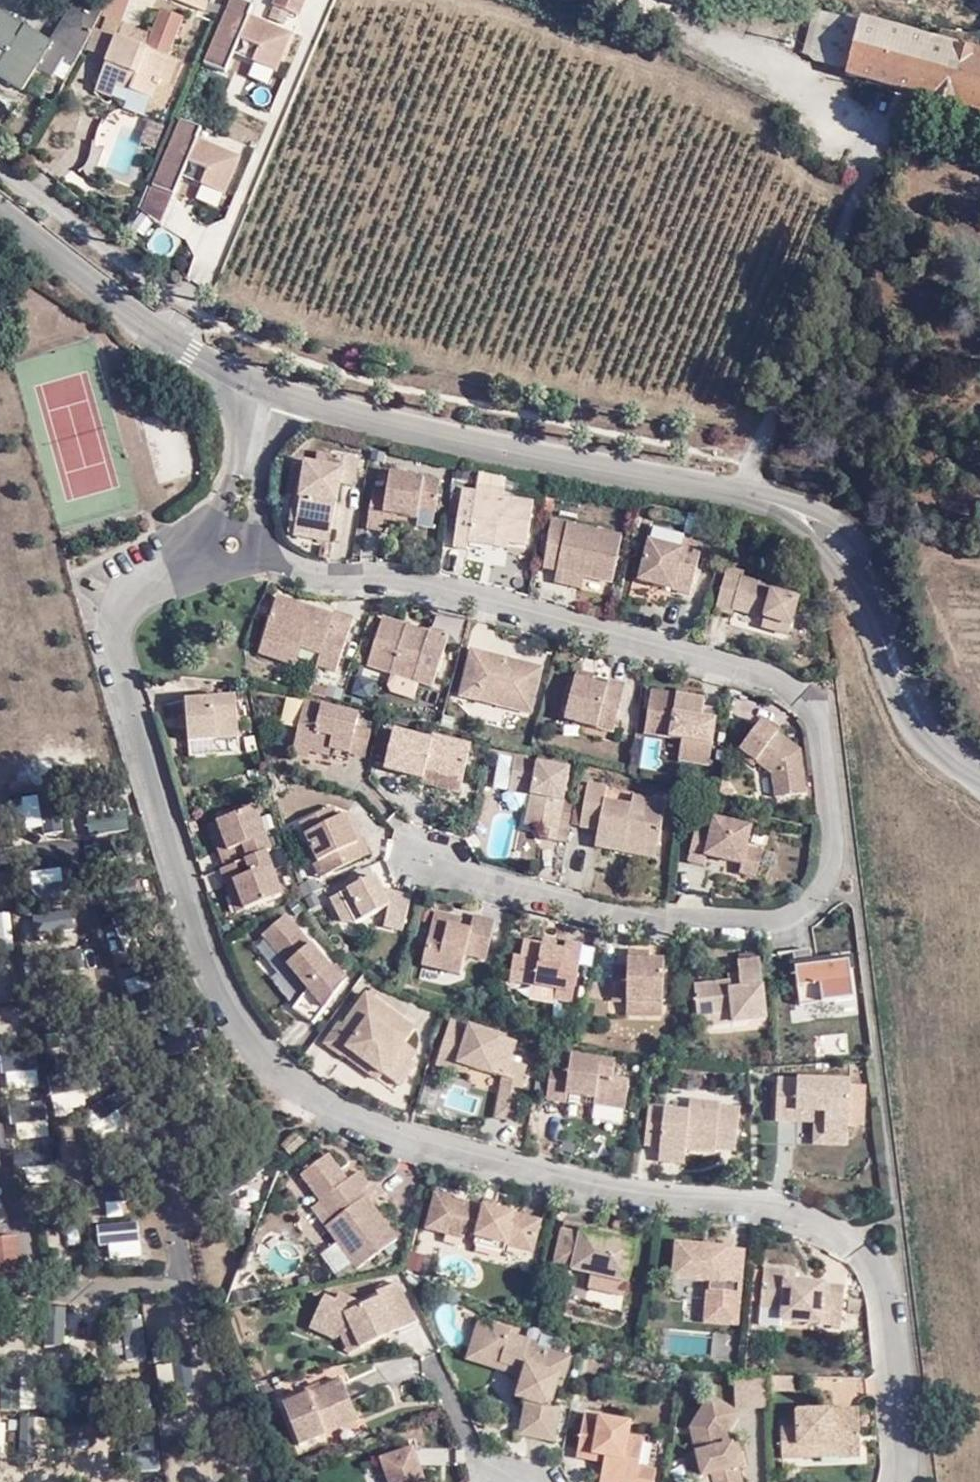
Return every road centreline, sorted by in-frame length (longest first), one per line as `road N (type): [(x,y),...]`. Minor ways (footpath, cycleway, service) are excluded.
road 1 (residential): [(233,547),(106,597),(227,1006),(294,1094),(419,1142),(620,1190),(801,1217),(861,1248),(882,1275),(900,1403),(898,1481)]
road 2 (residential): [(233,547),(327,584),(397,578),(790,685),(816,709),(830,881),(789,920),(633,913),(430,859)]
road 3 (residential): [(280,396),(555,463),(748,493)]
road 4 (residential): [(748,493),(814,504),(849,531),(883,640),(926,732),(979,779)]
road 5 (residential): [(748,493),(882,149)]
road 6 (residential): [(0,209),(129,319),(219,374),(280,396)]
road 7 (residential): [(280,396),(233,547)]

